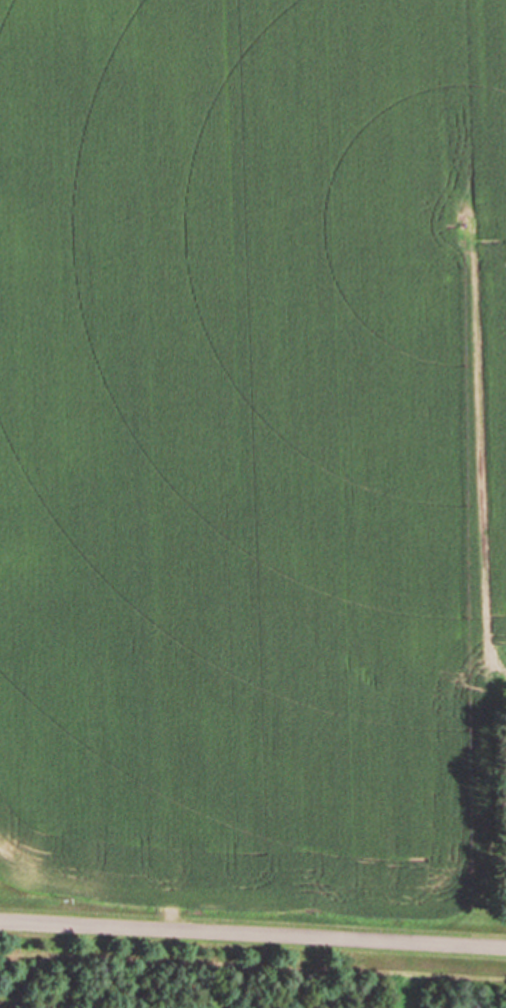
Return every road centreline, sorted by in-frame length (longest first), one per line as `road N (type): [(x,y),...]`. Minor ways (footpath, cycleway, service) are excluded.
road 1 (residential): [(505,947),(0,922)]

